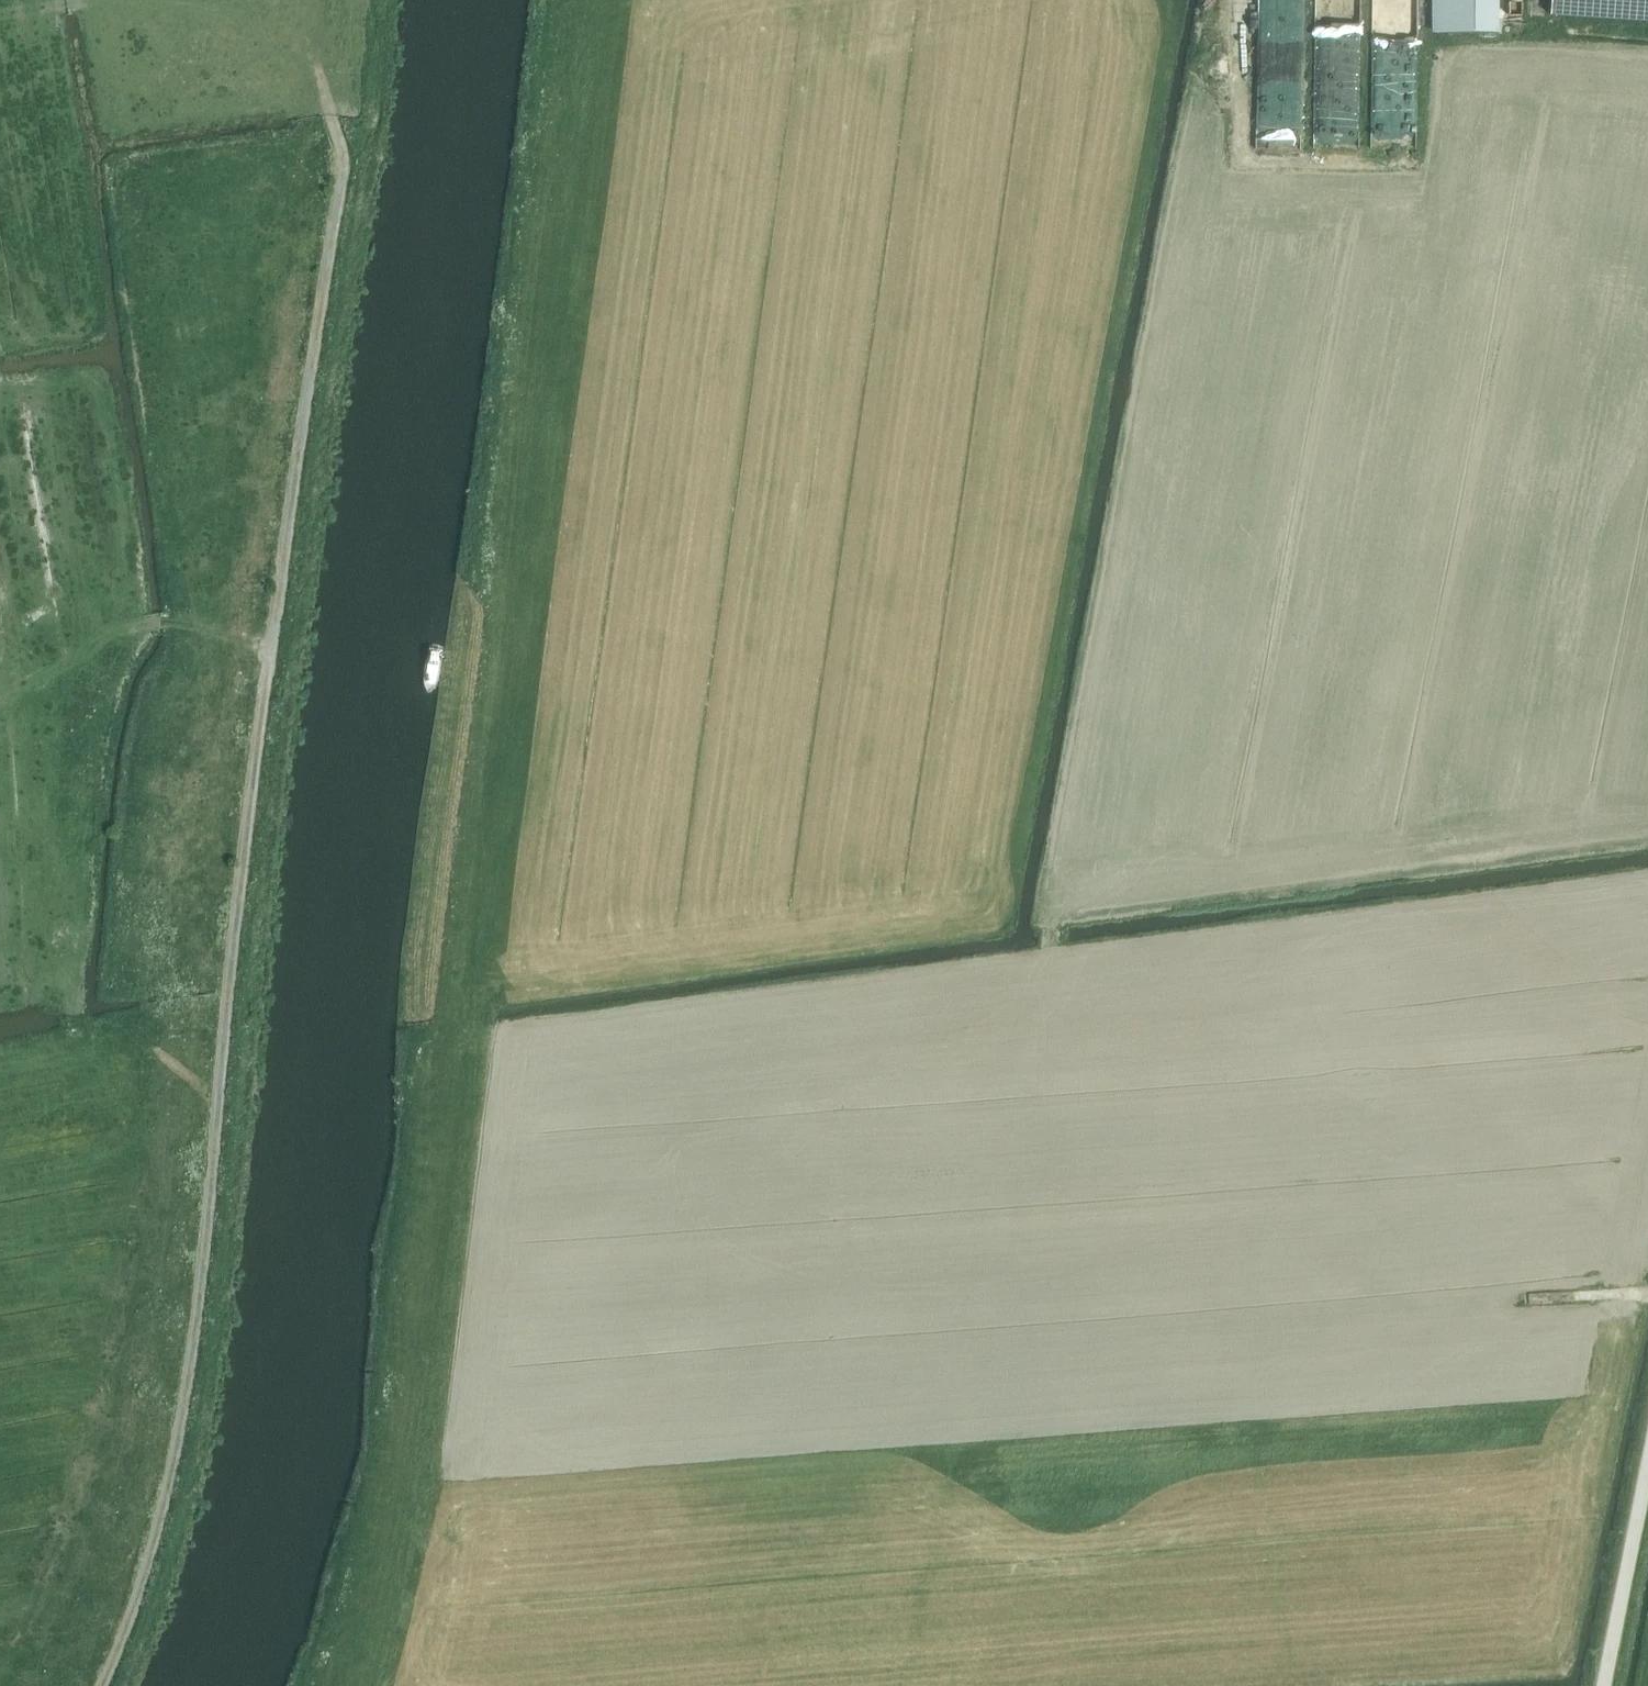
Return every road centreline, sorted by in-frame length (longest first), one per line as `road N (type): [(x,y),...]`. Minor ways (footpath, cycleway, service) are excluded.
road 1 (track): [(100,1685),(158,1524),(187,1383),(263,700),(343,164),(332,118)]
road 2 (unclassified): [(1603,1685),(1647,1461)]

